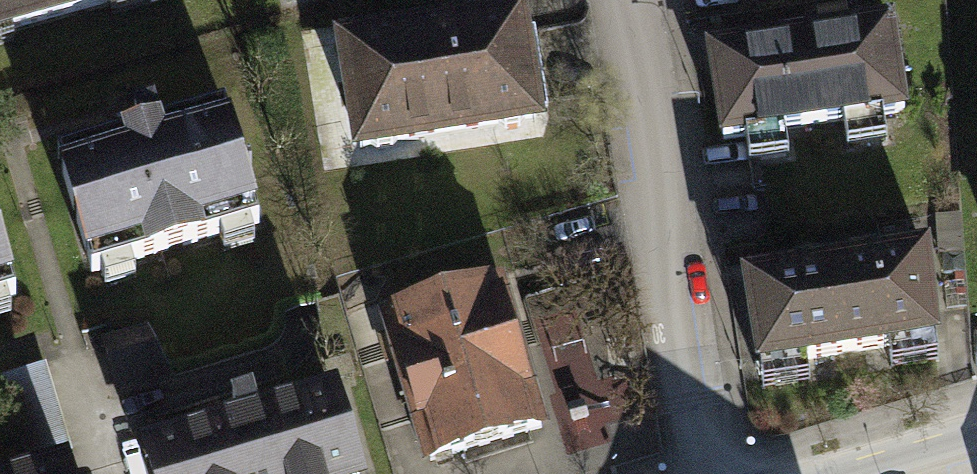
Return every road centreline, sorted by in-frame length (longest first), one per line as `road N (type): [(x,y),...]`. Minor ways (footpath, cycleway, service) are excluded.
road 1 (residential): [(630,0),(699,473)]
road 2 (residential): [(976,441),(846,473)]

